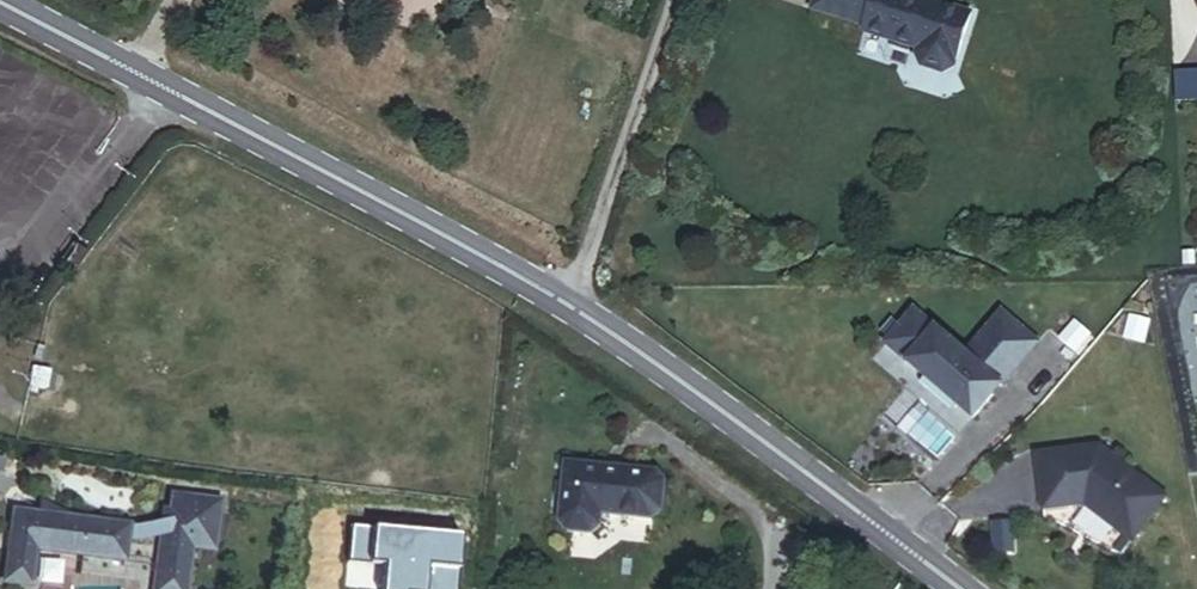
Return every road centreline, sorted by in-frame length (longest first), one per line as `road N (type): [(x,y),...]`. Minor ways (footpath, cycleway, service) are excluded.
road 1 (tertiary): [(0,1),(567,306),(960,588)]

